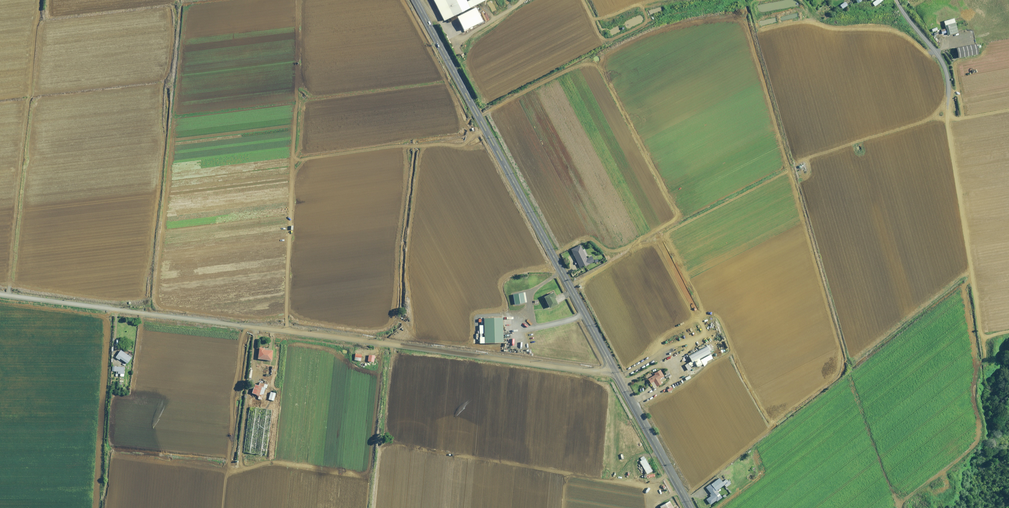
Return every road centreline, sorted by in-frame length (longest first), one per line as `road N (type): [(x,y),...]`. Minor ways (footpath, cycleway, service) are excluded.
road 1 (unclassified): [(0,294),(614,369)]
road 2 (track): [(900,507),(980,430),(974,387),(985,349),(947,112)]
road 3 (tertiary): [(614,369),(414,0)]
road 4 (tertiary): [(690,507),(614,369)]
road 5 (unclassified): [(947,112),(942,60),(896,0)]

